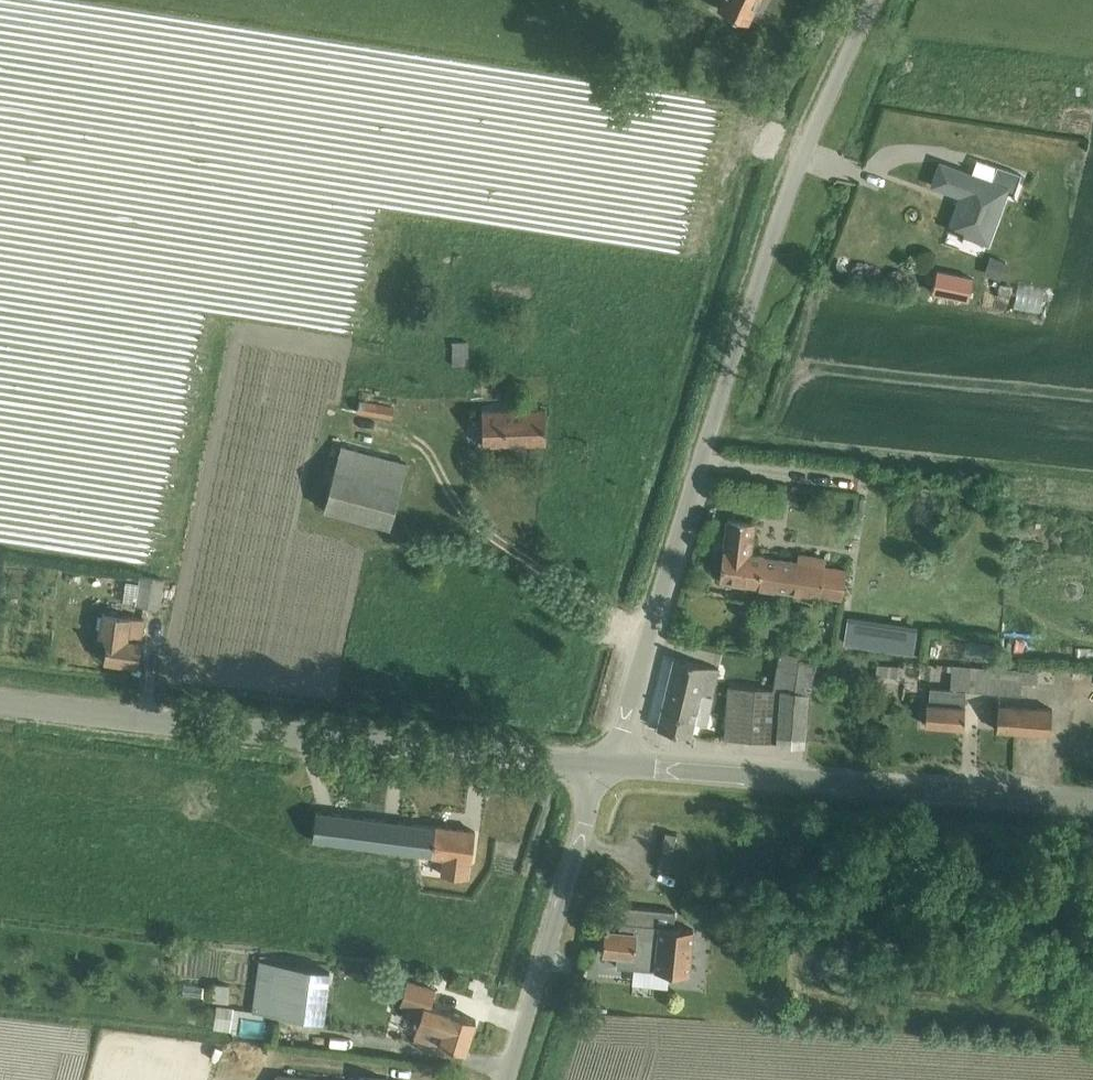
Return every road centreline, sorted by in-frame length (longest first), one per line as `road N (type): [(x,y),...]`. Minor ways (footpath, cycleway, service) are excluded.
road 1 (unclassified): [(607,764),(782,209),(873,0)]
road 2 (tertiary): [(607,764),(0,702)]
road 3 (tertiary): [(1092,801),(607,764)]
road 4 (unclassified): [(507,1079),(607,764)]

